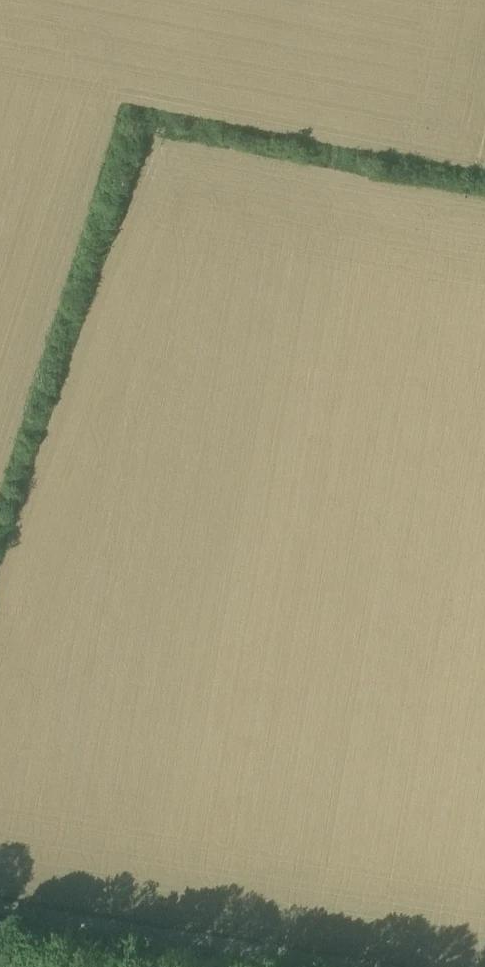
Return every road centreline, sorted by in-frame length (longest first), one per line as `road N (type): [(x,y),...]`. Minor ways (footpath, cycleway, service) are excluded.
road 1 (unclassified): [(378,966),(0,902)]

